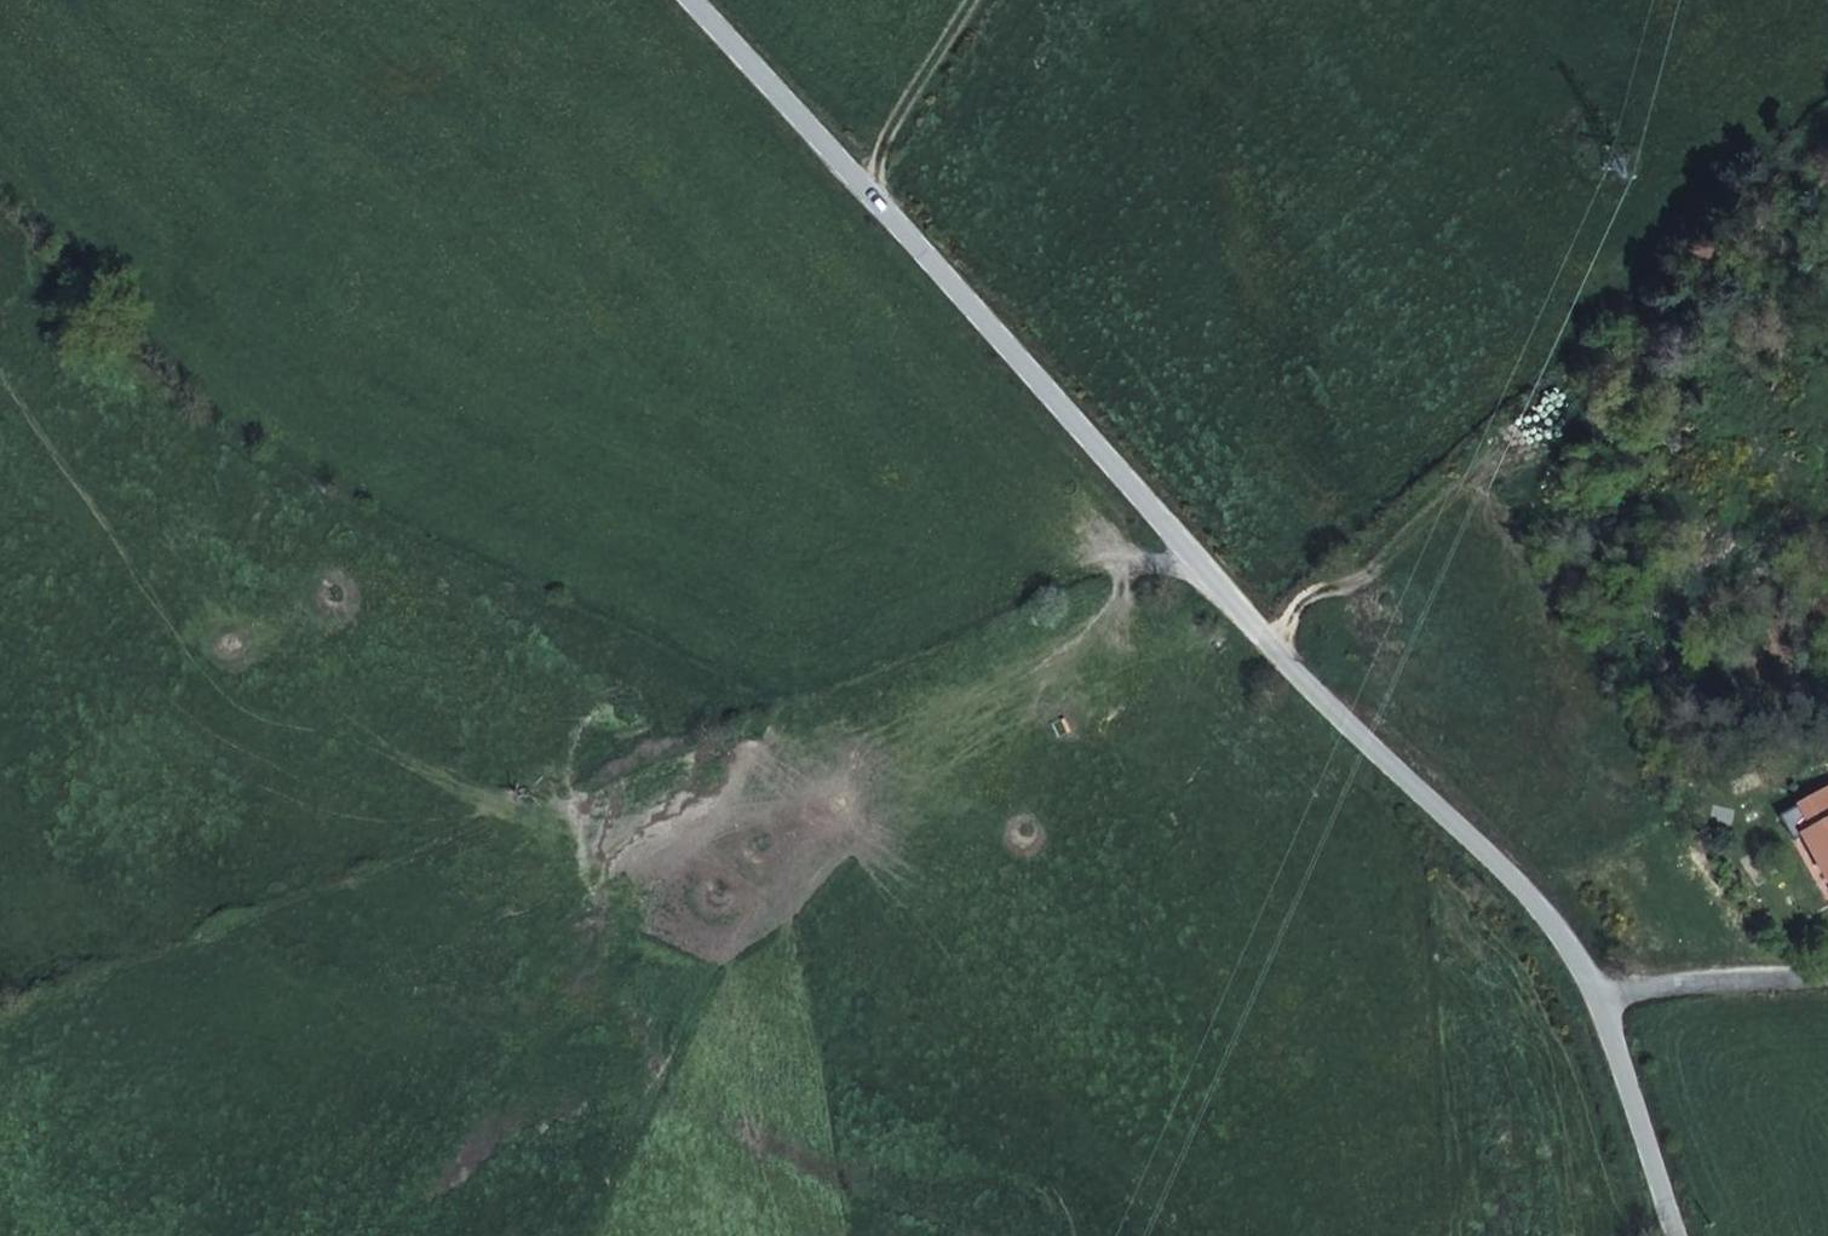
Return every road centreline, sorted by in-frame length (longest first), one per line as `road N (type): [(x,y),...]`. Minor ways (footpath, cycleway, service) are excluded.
road 1 (unclassified): [(1676,1235),(1579,949),(691,0)]
road 2 (unknown): [(1595,994),(1827,985)]

